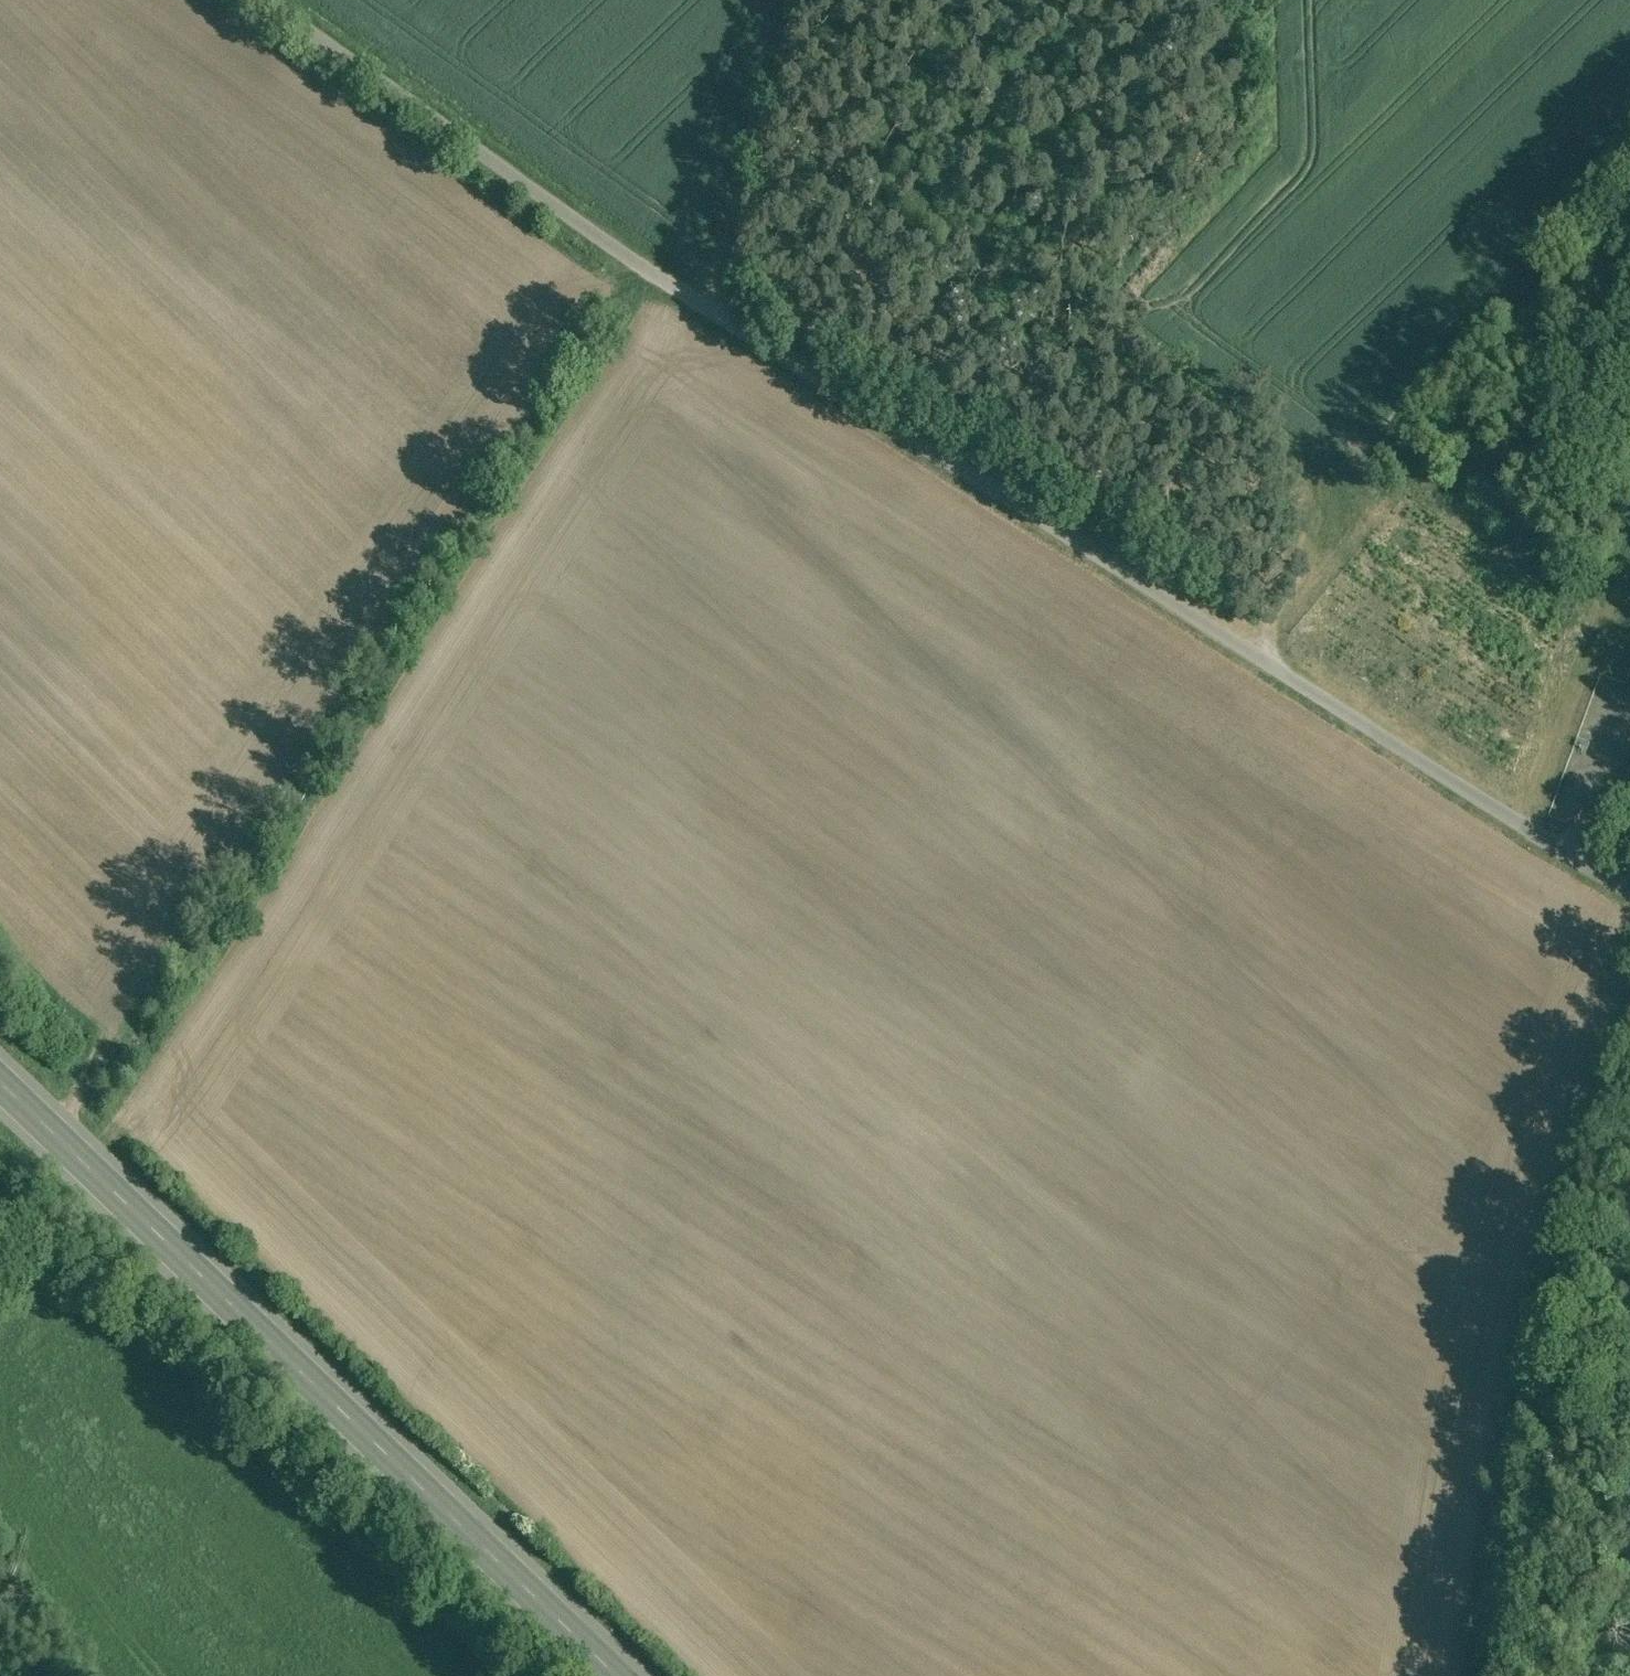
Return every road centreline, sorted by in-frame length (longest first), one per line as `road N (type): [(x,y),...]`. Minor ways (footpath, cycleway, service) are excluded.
road 1 (residential): [(1629,892),(602,240),(262,0)]
road 2 (secondary): [(0,1083),(616,1675)]

